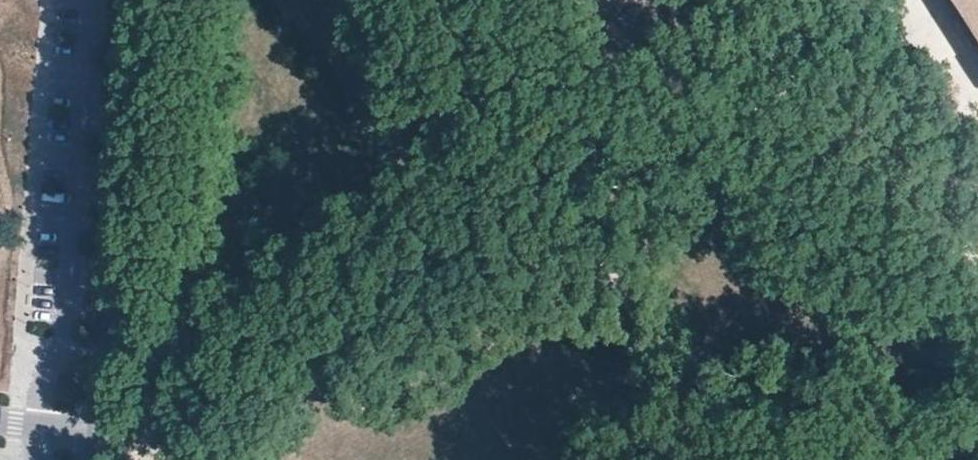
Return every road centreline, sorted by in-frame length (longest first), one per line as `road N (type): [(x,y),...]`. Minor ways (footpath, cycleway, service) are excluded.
road 1 (tertiary): [(96,417),(133,0)]

